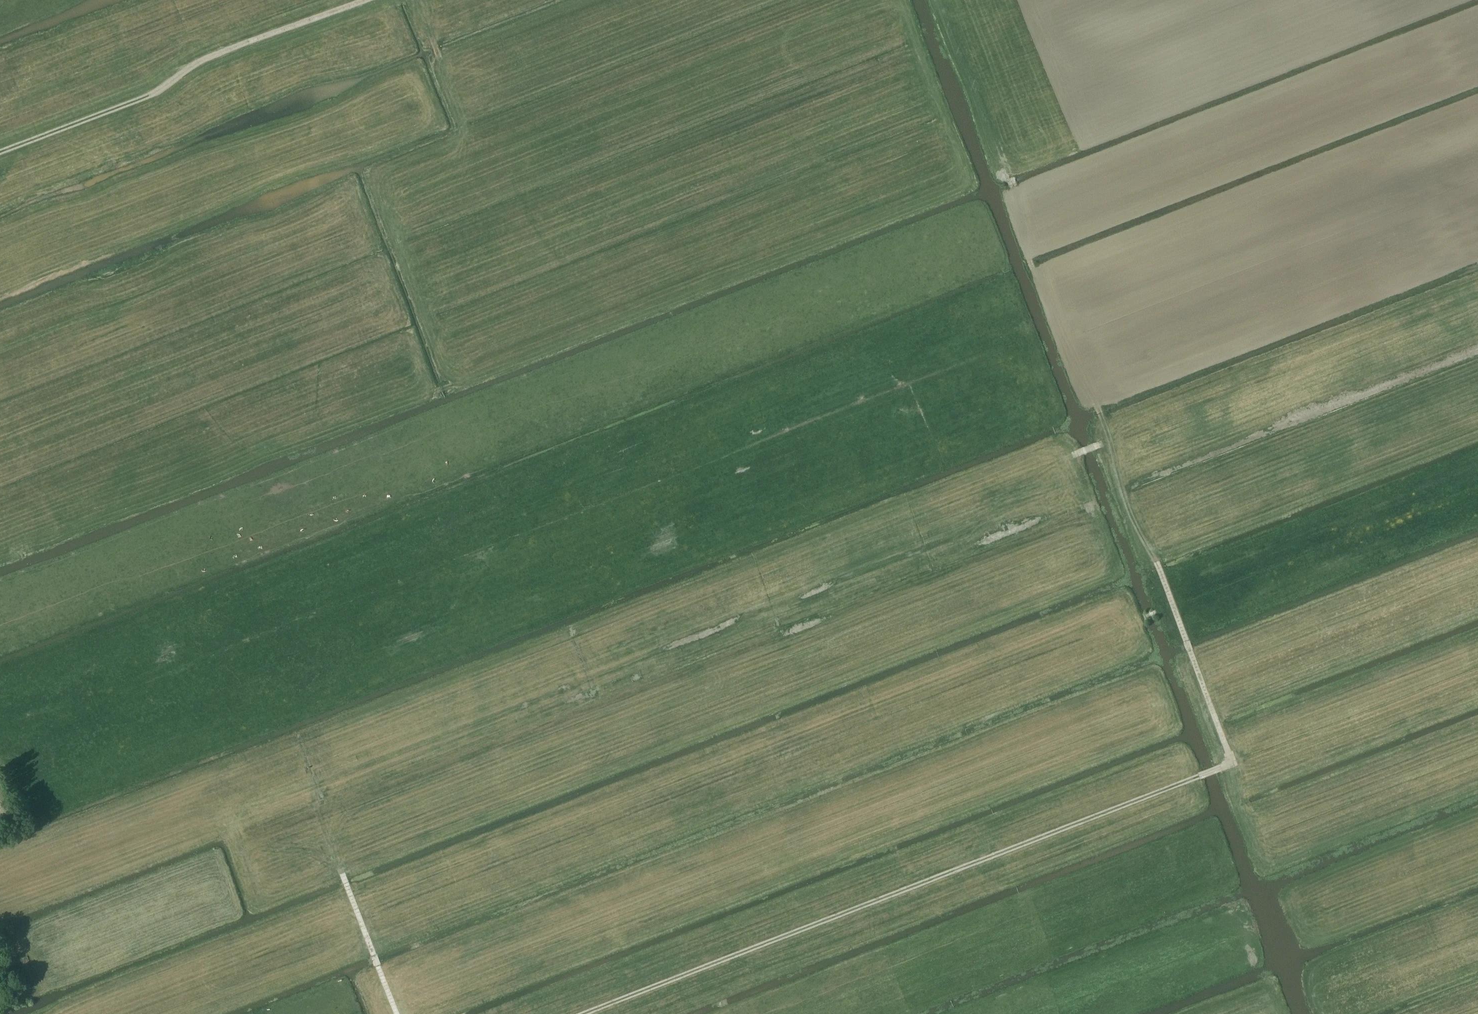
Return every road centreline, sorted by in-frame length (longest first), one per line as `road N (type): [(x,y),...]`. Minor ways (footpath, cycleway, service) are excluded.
road 1 (track): [(582,1013),(1199,776)]
road 2 (track): [(0,152),(363,0)]
road 3 (track): [(396,1013),(336,859),(330,817)]

